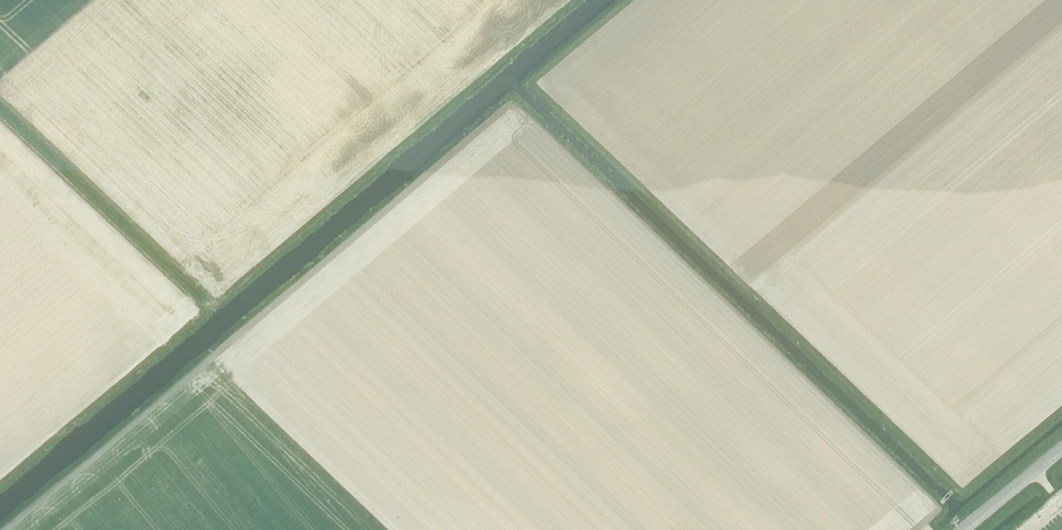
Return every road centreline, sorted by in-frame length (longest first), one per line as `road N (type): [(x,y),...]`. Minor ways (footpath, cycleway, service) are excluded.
road 1 (unclassified): [(1061,448),(963,529)]

